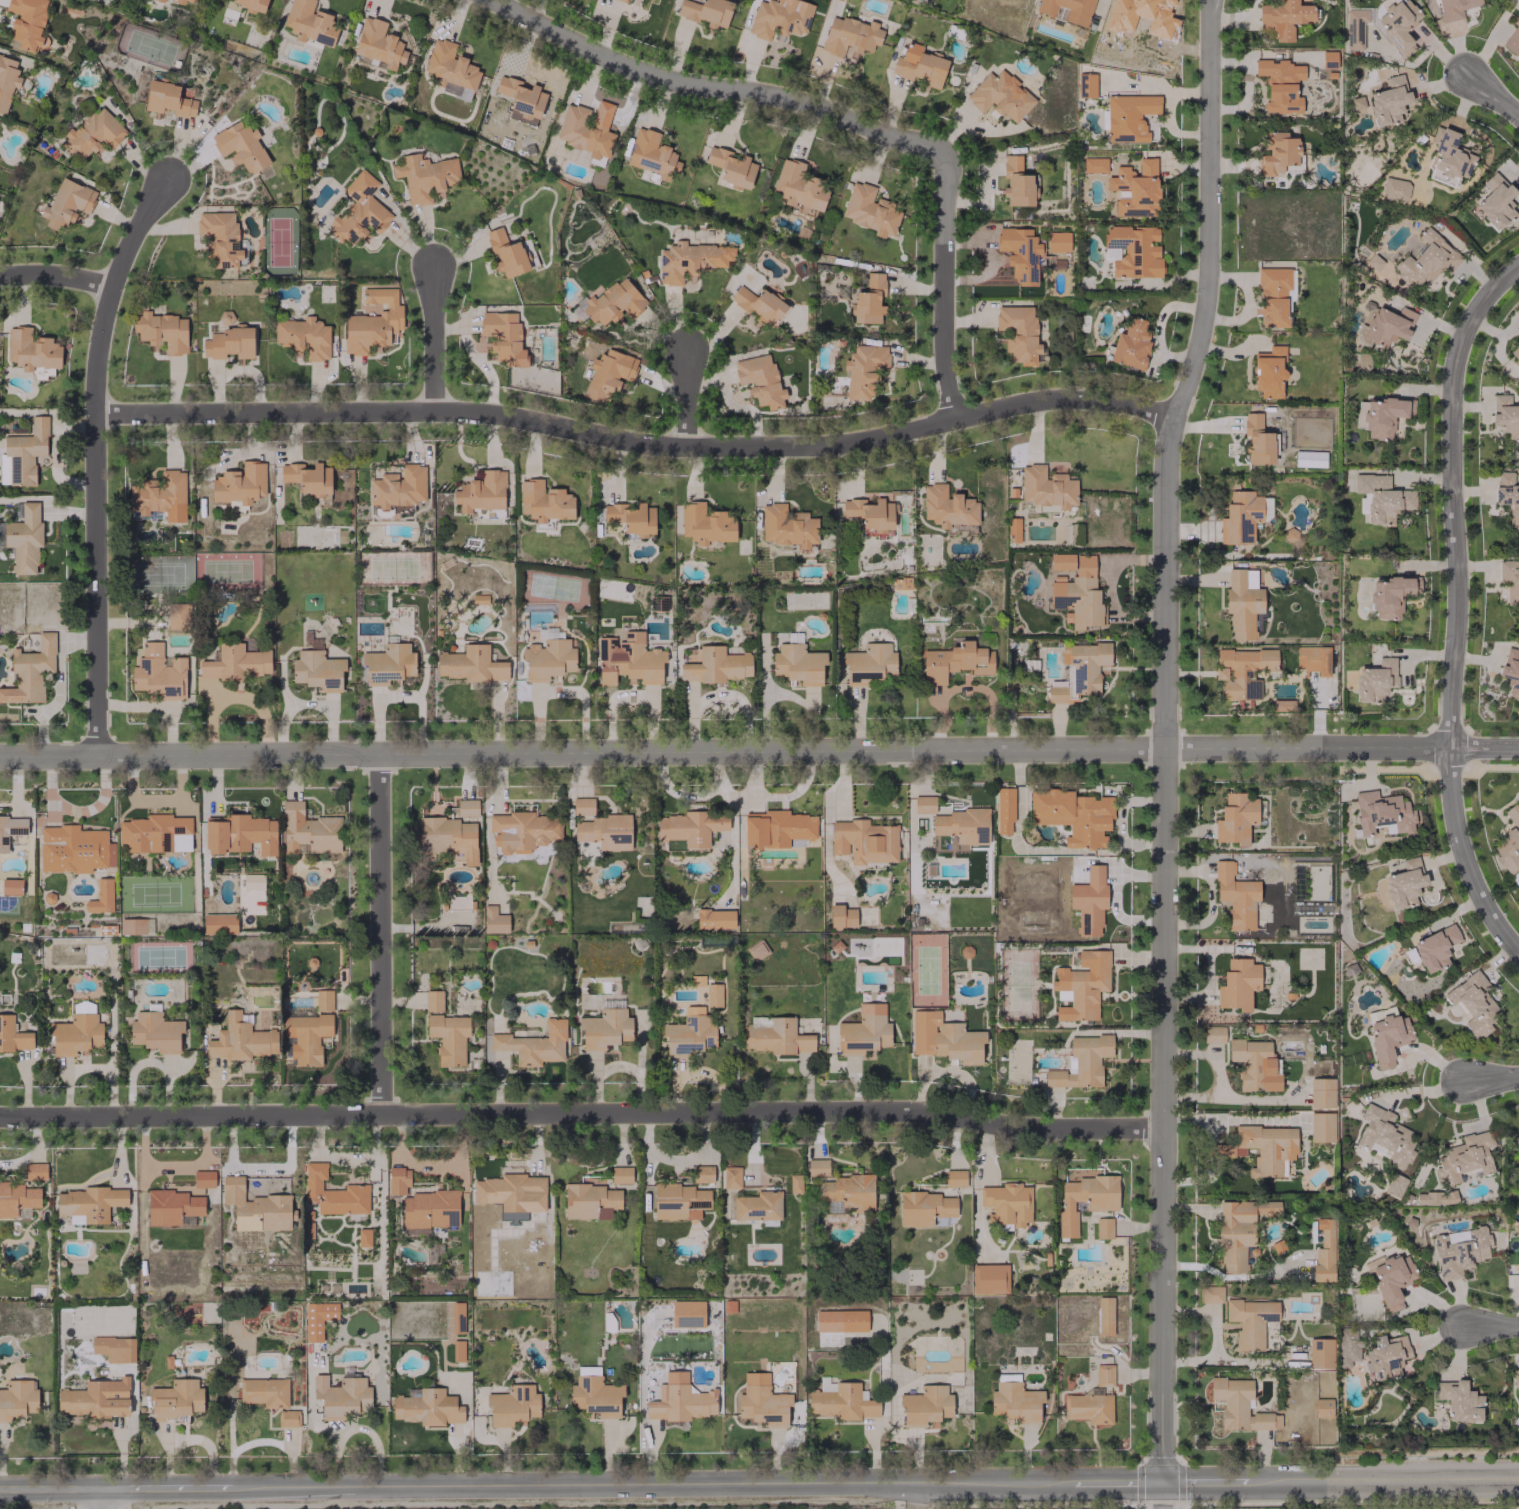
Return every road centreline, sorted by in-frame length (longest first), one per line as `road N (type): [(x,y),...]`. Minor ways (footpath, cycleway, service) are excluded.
road 1 (residential): [(1166,1123),(937,1122),(878,1109),(0,1110)]
road 2 (tertiary): [(0,749),(1167,747)]
road 3 (residential): [(98,411),(440,407),(690,446),(842,443),(1044,398),(1172,412)]
road 4 (secondary): [(1060,1484),(233,1487)]
road 5 (residential): [(1211,0),(1210,273),(1205,322),(1172,412),(1167,747)]
road 6 (tertiary): [(1167,747),(1160,1485)]
road 7 (residential): [(1518,951),(1481,897),(1449,765),(1455,361),(1486,299),(1518,268)]
road 8 (residential): [(101,750),(98,351),(138,228),(167,175)]
road 9 (residential): [(479,0),(633,71),(816,111),(933,149),(947,164)]
road 10 (residential): [(383,750),(384,1110)]
road 11 (residential): [(1167,747),(1518,747)]
road 12 (secondary): [(1518,1481),(1255,1484)]
road 13 (residential): [(947,164),(948,414)]
road 14 (residential): [(439,258),(440,407)]
road 15 (secondary): [(233,1487),(98,1488)]

